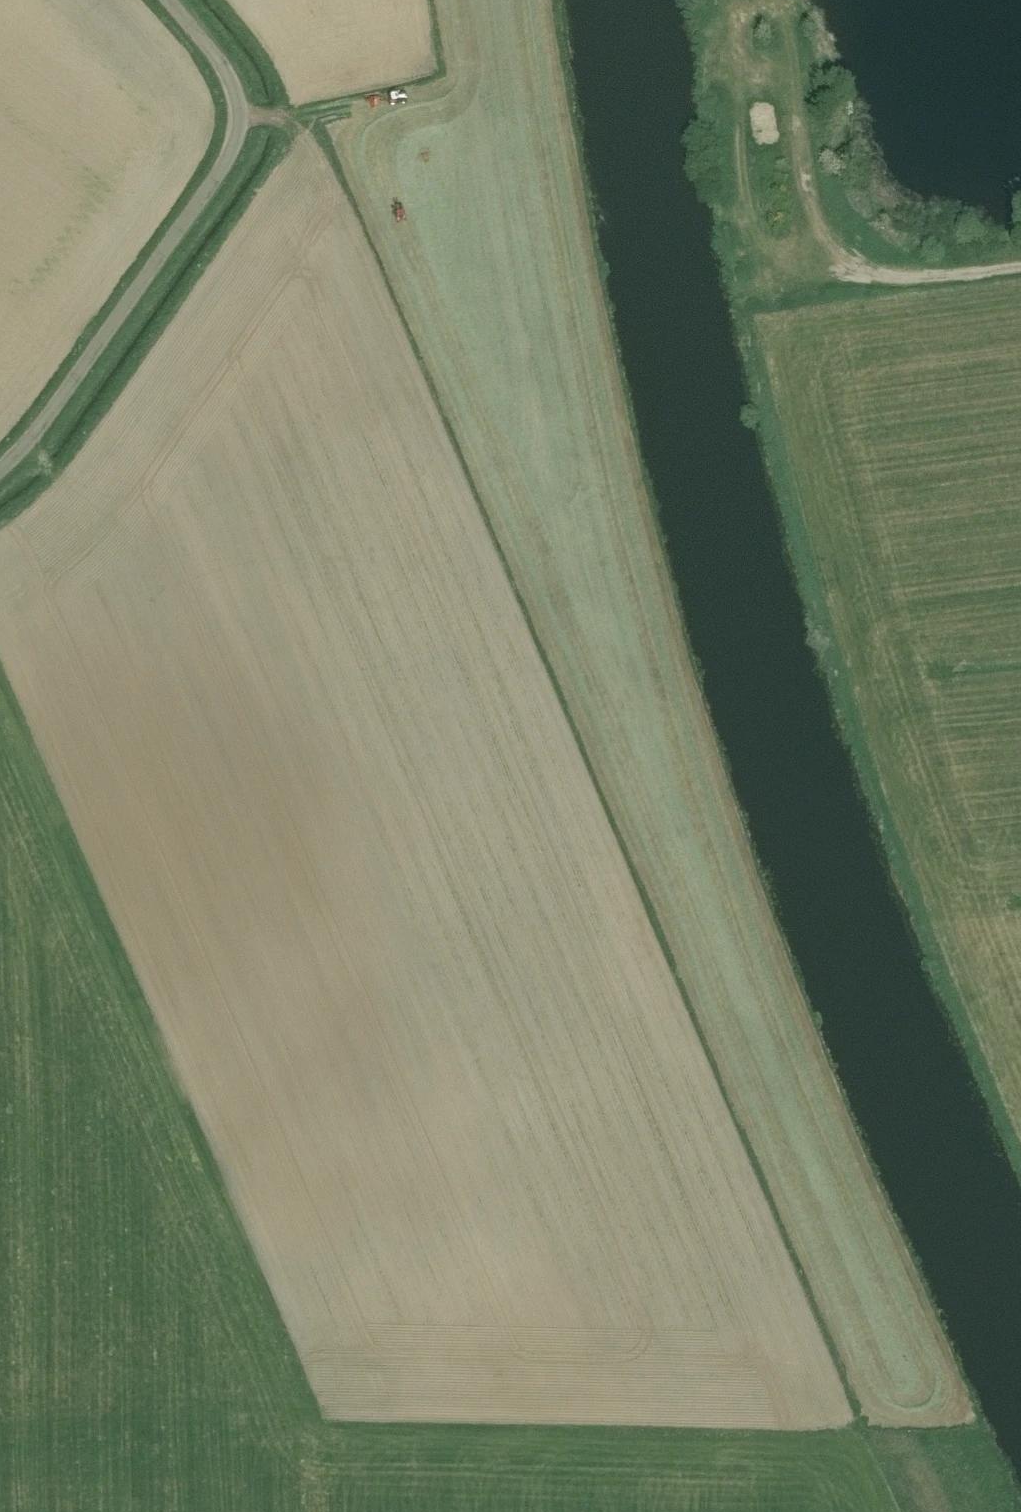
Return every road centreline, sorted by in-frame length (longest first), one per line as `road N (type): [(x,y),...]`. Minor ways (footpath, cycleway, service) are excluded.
road 1 (unclassified): [(0,470),(52,410),(236,143),(241,111),(232,79),(169,0)]
road 2 (track): [(793,36),(835,232),(892,285),(1020,267)]

